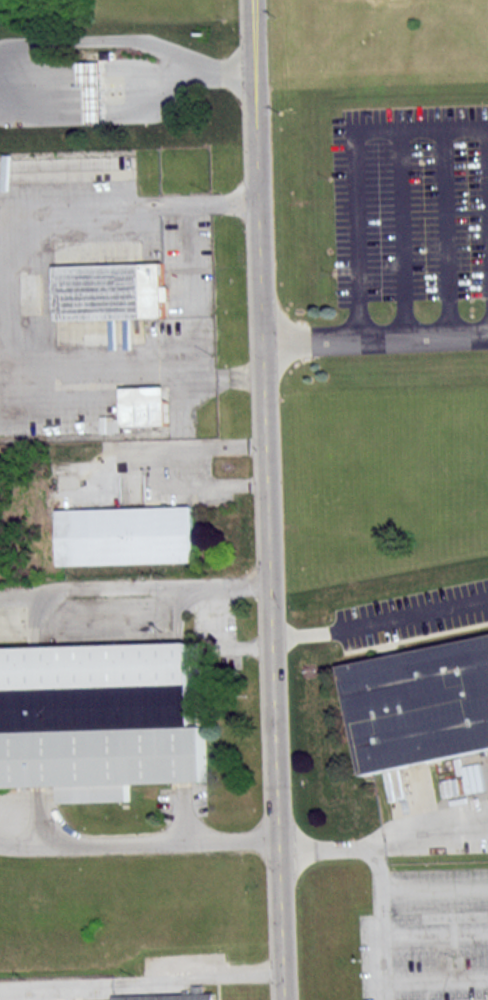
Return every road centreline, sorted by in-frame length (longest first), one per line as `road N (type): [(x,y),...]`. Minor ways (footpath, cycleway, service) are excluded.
road 1 (tertiary): [(281,999),(254,0)]

